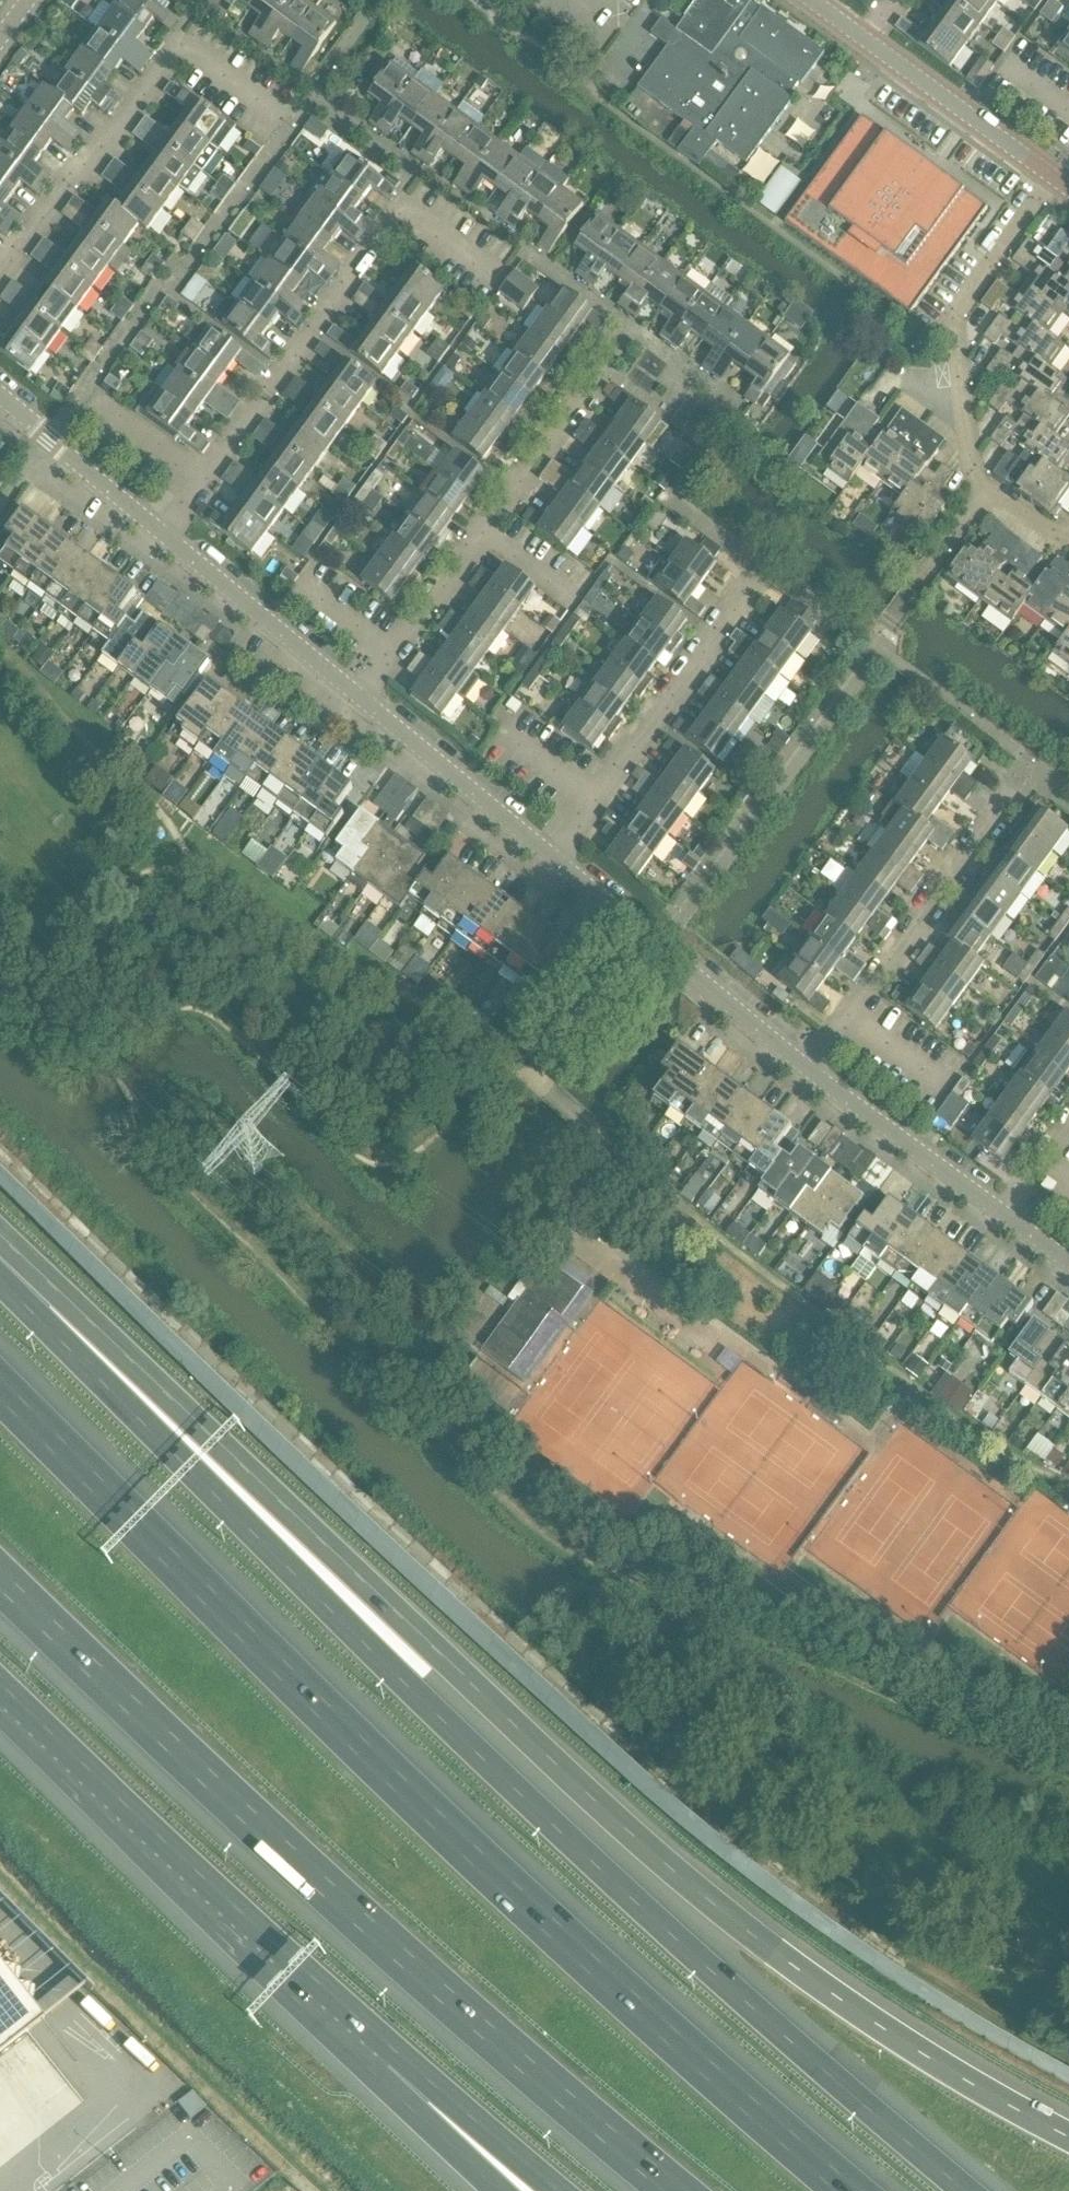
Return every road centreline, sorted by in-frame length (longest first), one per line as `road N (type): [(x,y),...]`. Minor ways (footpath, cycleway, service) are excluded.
road 1 (motorway): [(1068,2139),(918,2053),(714,1906),(0,1268)]
road 2 (motorway): [(968,2190),(819,2068),(548,1820),(0,1272)]
road 3 (motorway): [(846,2190),(462,1845),(0,1387)]
road 4 (motorway): [(0,1581),(351,1909),(677,2190)]
road 5 (motorway): [(0,1683),(398,2054)]
road 6 (residential): [(170,536),(407,219)]
road 7 (residential): [(363,694),(594,379)]
road 8 (residential): [(819,1066),(1028,779)]
road 9 (residential): [(557,855),(760,568)]
road 10 (residential): [(0,285),(185,48)]
road 11 (residential): [(557,855),(363,694)]
road 12 (residential): [(363,694),(170,536)]
road 13 (residential): [(961,396),(953,325),(1053,178)]
road 14 (residential): [(1007,1213),(819,1066)]
road 15 (residential): [(869,47),(1053,178)]
road 16 (residential): [(170,536),(0,393)]
road 17 (motorway): [(398,2054),(563,2190)]
road 18 (motorway): [(398,2054),(517,2190)]
road 19 (residential): [(674,955),(557,855)]
road 20 (residential): [(819,1066),(709,985)]

